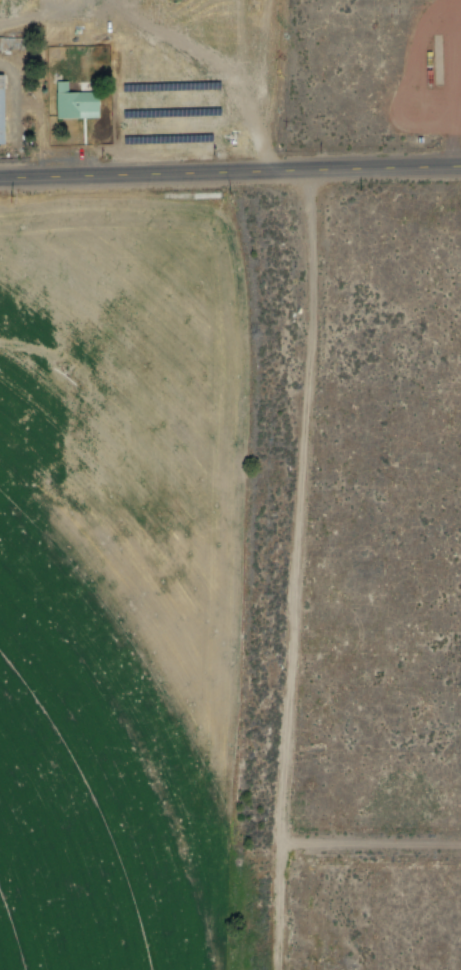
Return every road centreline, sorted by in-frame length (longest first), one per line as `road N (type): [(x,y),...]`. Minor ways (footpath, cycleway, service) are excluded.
road 1 (residential): [(460,170),(189,175)]
road 2 (tertiary): [(189,175),(0,179)]

